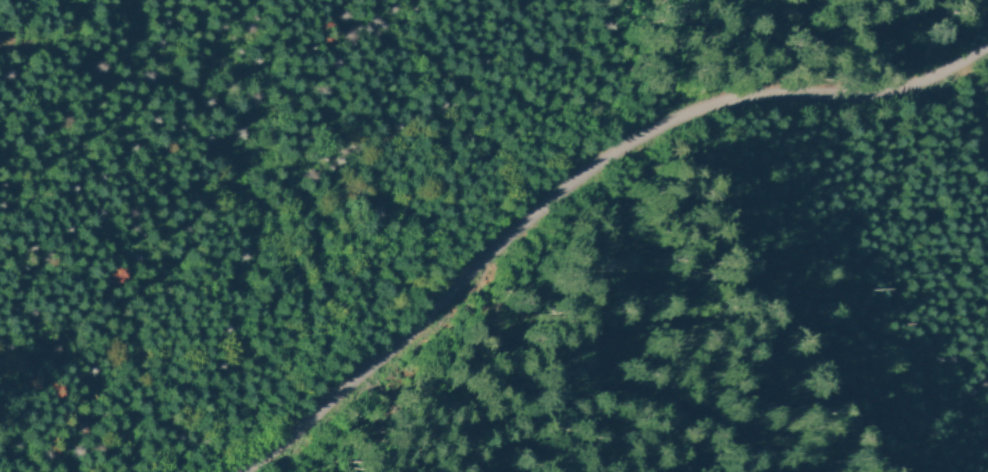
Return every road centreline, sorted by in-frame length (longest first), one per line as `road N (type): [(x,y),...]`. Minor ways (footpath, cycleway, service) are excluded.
road 1 (residential): [(987,41),(929,73),(711,103),(470,248),(226,471)]

